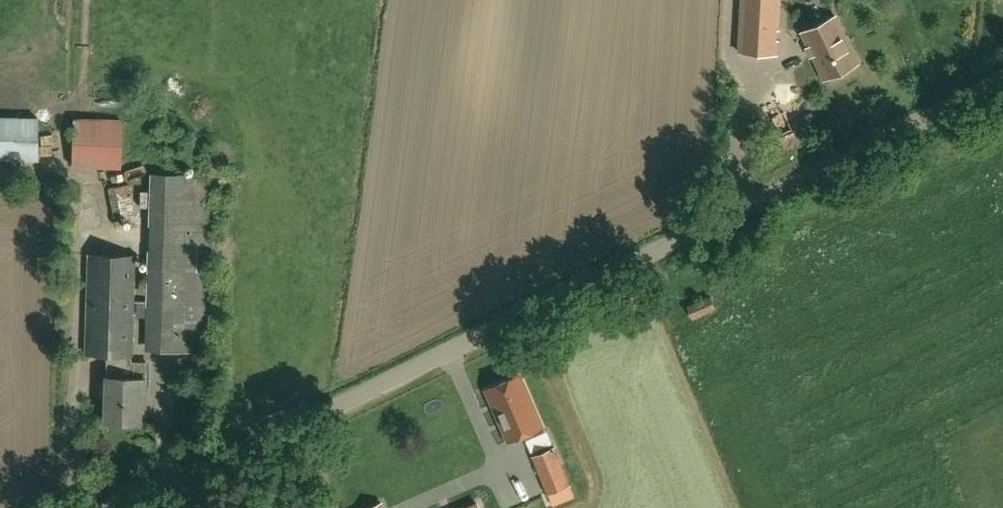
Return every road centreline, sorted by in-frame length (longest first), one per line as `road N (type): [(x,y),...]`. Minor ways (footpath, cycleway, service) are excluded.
road 1 (unclassified): [(126,507),(1002,82)]

